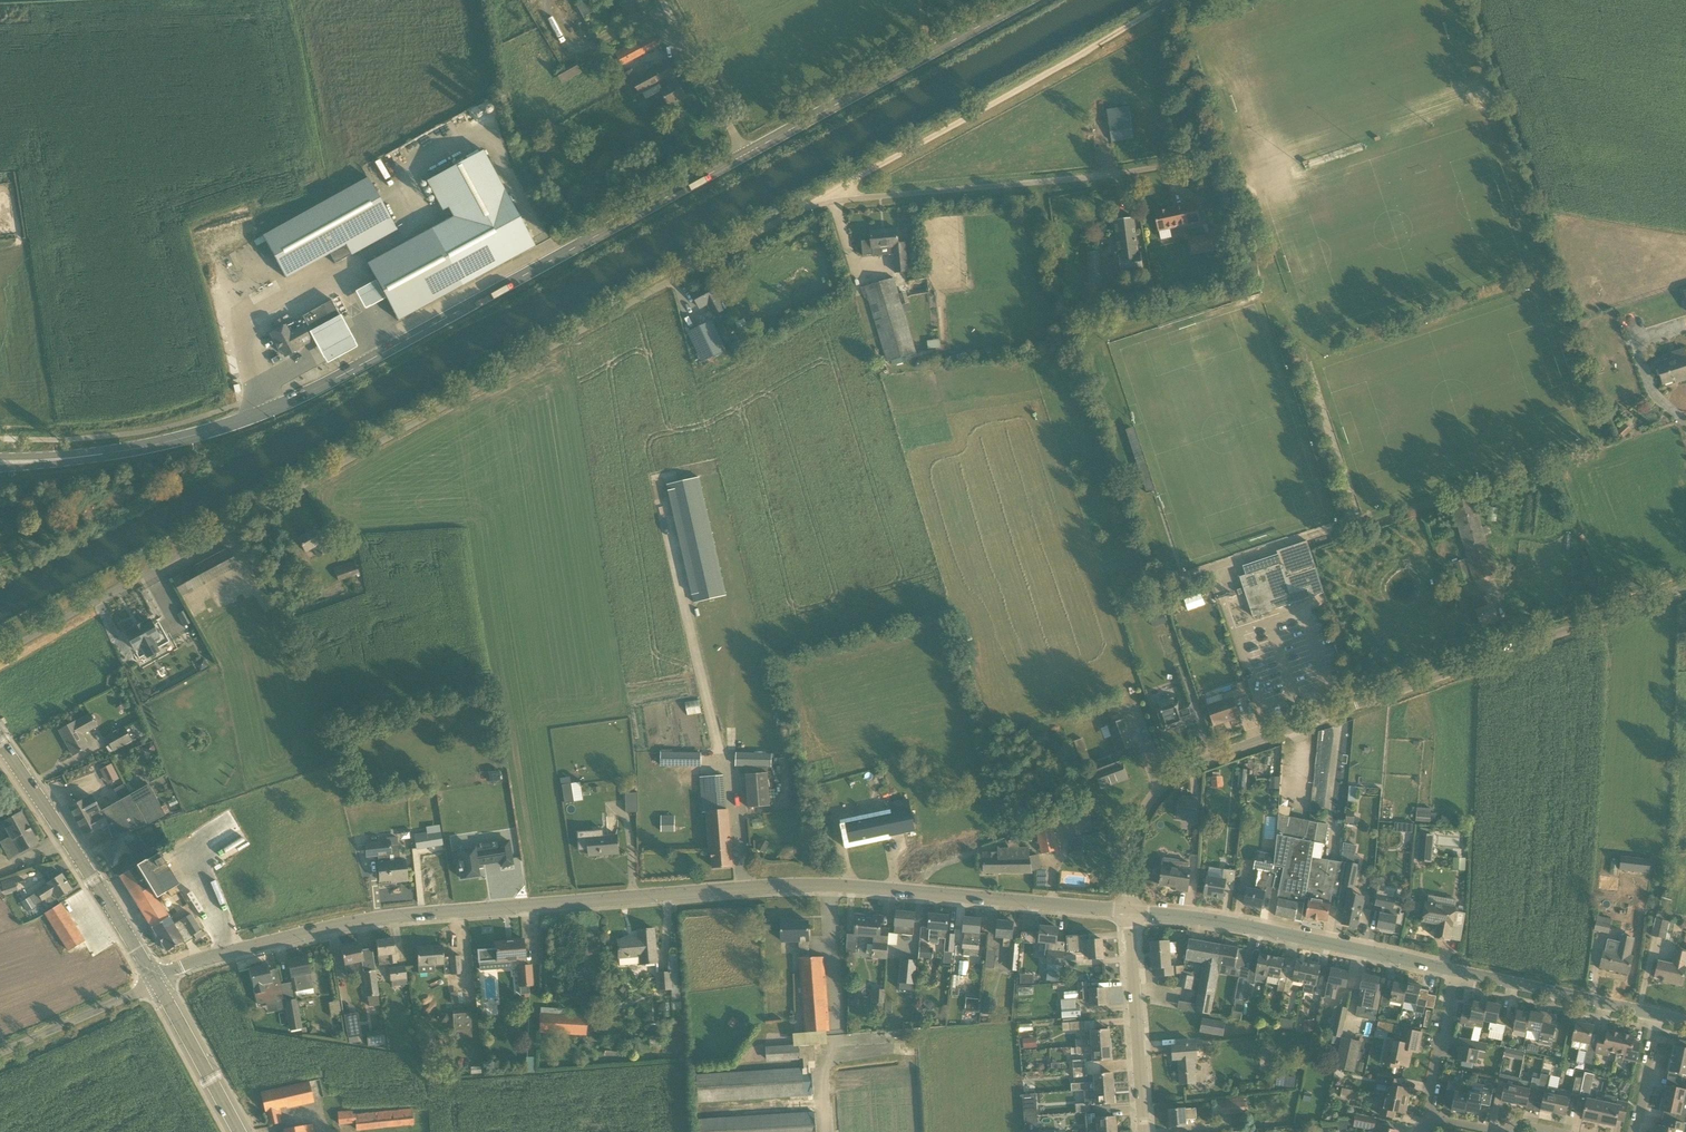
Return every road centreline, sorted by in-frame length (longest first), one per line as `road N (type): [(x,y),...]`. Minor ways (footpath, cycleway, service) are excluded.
road 1 (unclassified): [(0,654),(798,211),(834,199),(1178,168)]
road 2 (residential): [(157,982),(182,967),(407,914),(726,890),(869,889),(1132,912)]
road 3 (primary): [(57,459),(210,432),(329,384),(746,155)]
road 4 (unclassified): [(1264,738),(1685,589)]
road 5 (track): [(834,199),(1175,0)]
road 6 (residential): [(1132,912),(1463,975)]
road 7 (primary): [(746,155),(1030,0)]
road 8 (secondary): [(157,982),(0,739)]
road 9 (residential): [(1132,912),(1129,851),(1139,815),(1184,769),(1264,738)]
road 10 (residential): [(1146,1131),(1132,912)]
road 11 (residential): [(1463,975),(1658,1017)]
road 12 (unclassified): [(746,155),(662,0)]
road 13 (unclassified): [(0,1058),(157,982)]
road 14 (secondary): [(240,1131),(157,982)]
road 15 (unclassified): [(1430,1114),(1463,975)]

